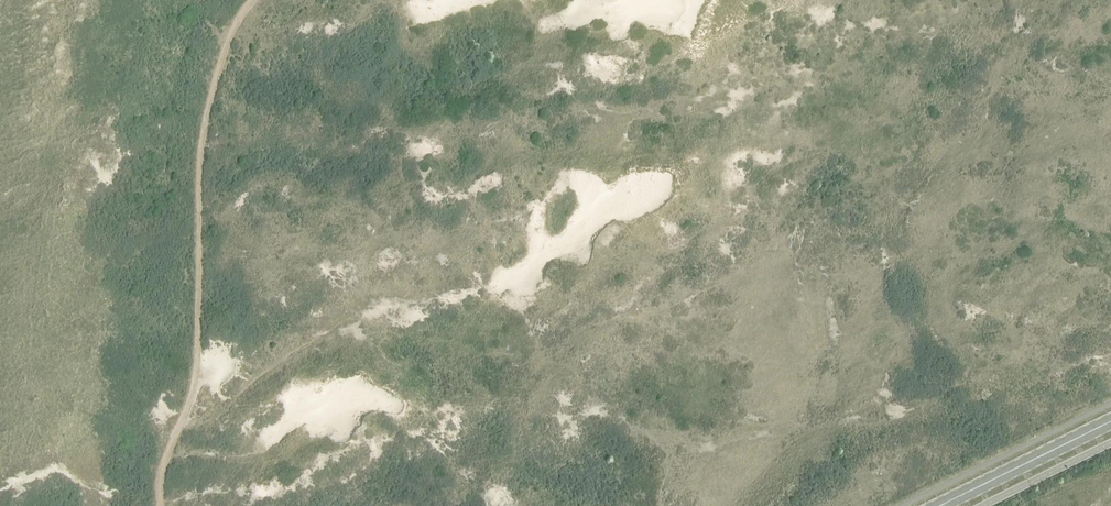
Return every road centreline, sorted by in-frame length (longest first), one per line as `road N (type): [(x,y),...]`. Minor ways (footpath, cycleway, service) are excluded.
road 1 (secondary): [(940,505),(1110,422)]

